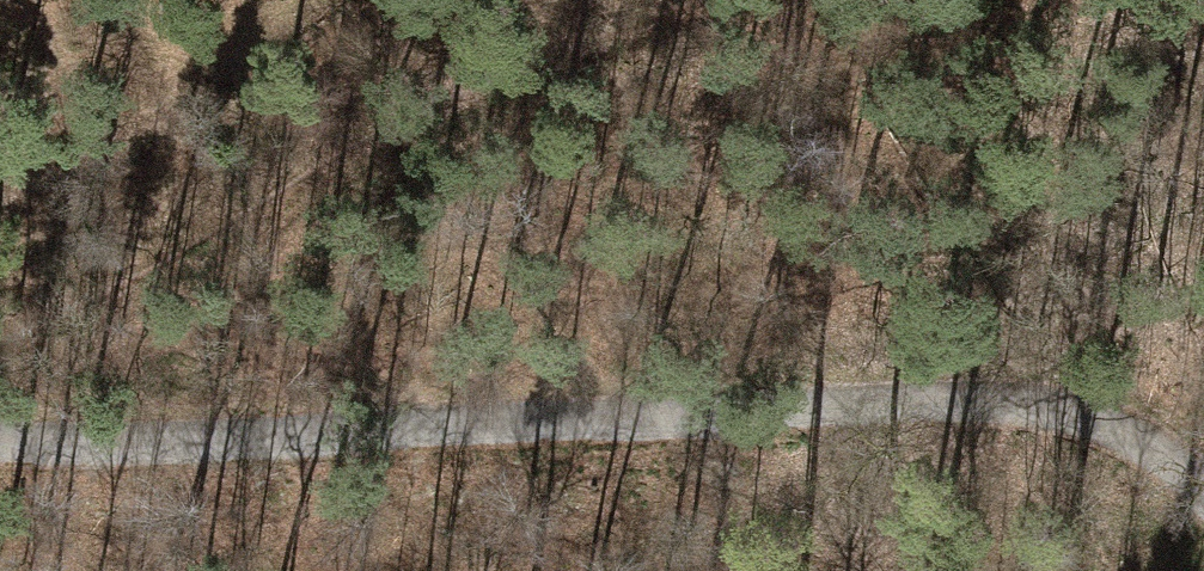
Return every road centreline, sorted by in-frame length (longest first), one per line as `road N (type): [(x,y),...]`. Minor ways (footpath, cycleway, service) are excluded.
road 1 (track): [(0,436),(118,454),(903,399),(994,402),(1087,414),(1155,450),(1203,491)]
road 2 (track): [(0,337),(339,180),(611,38),(745,0)]

